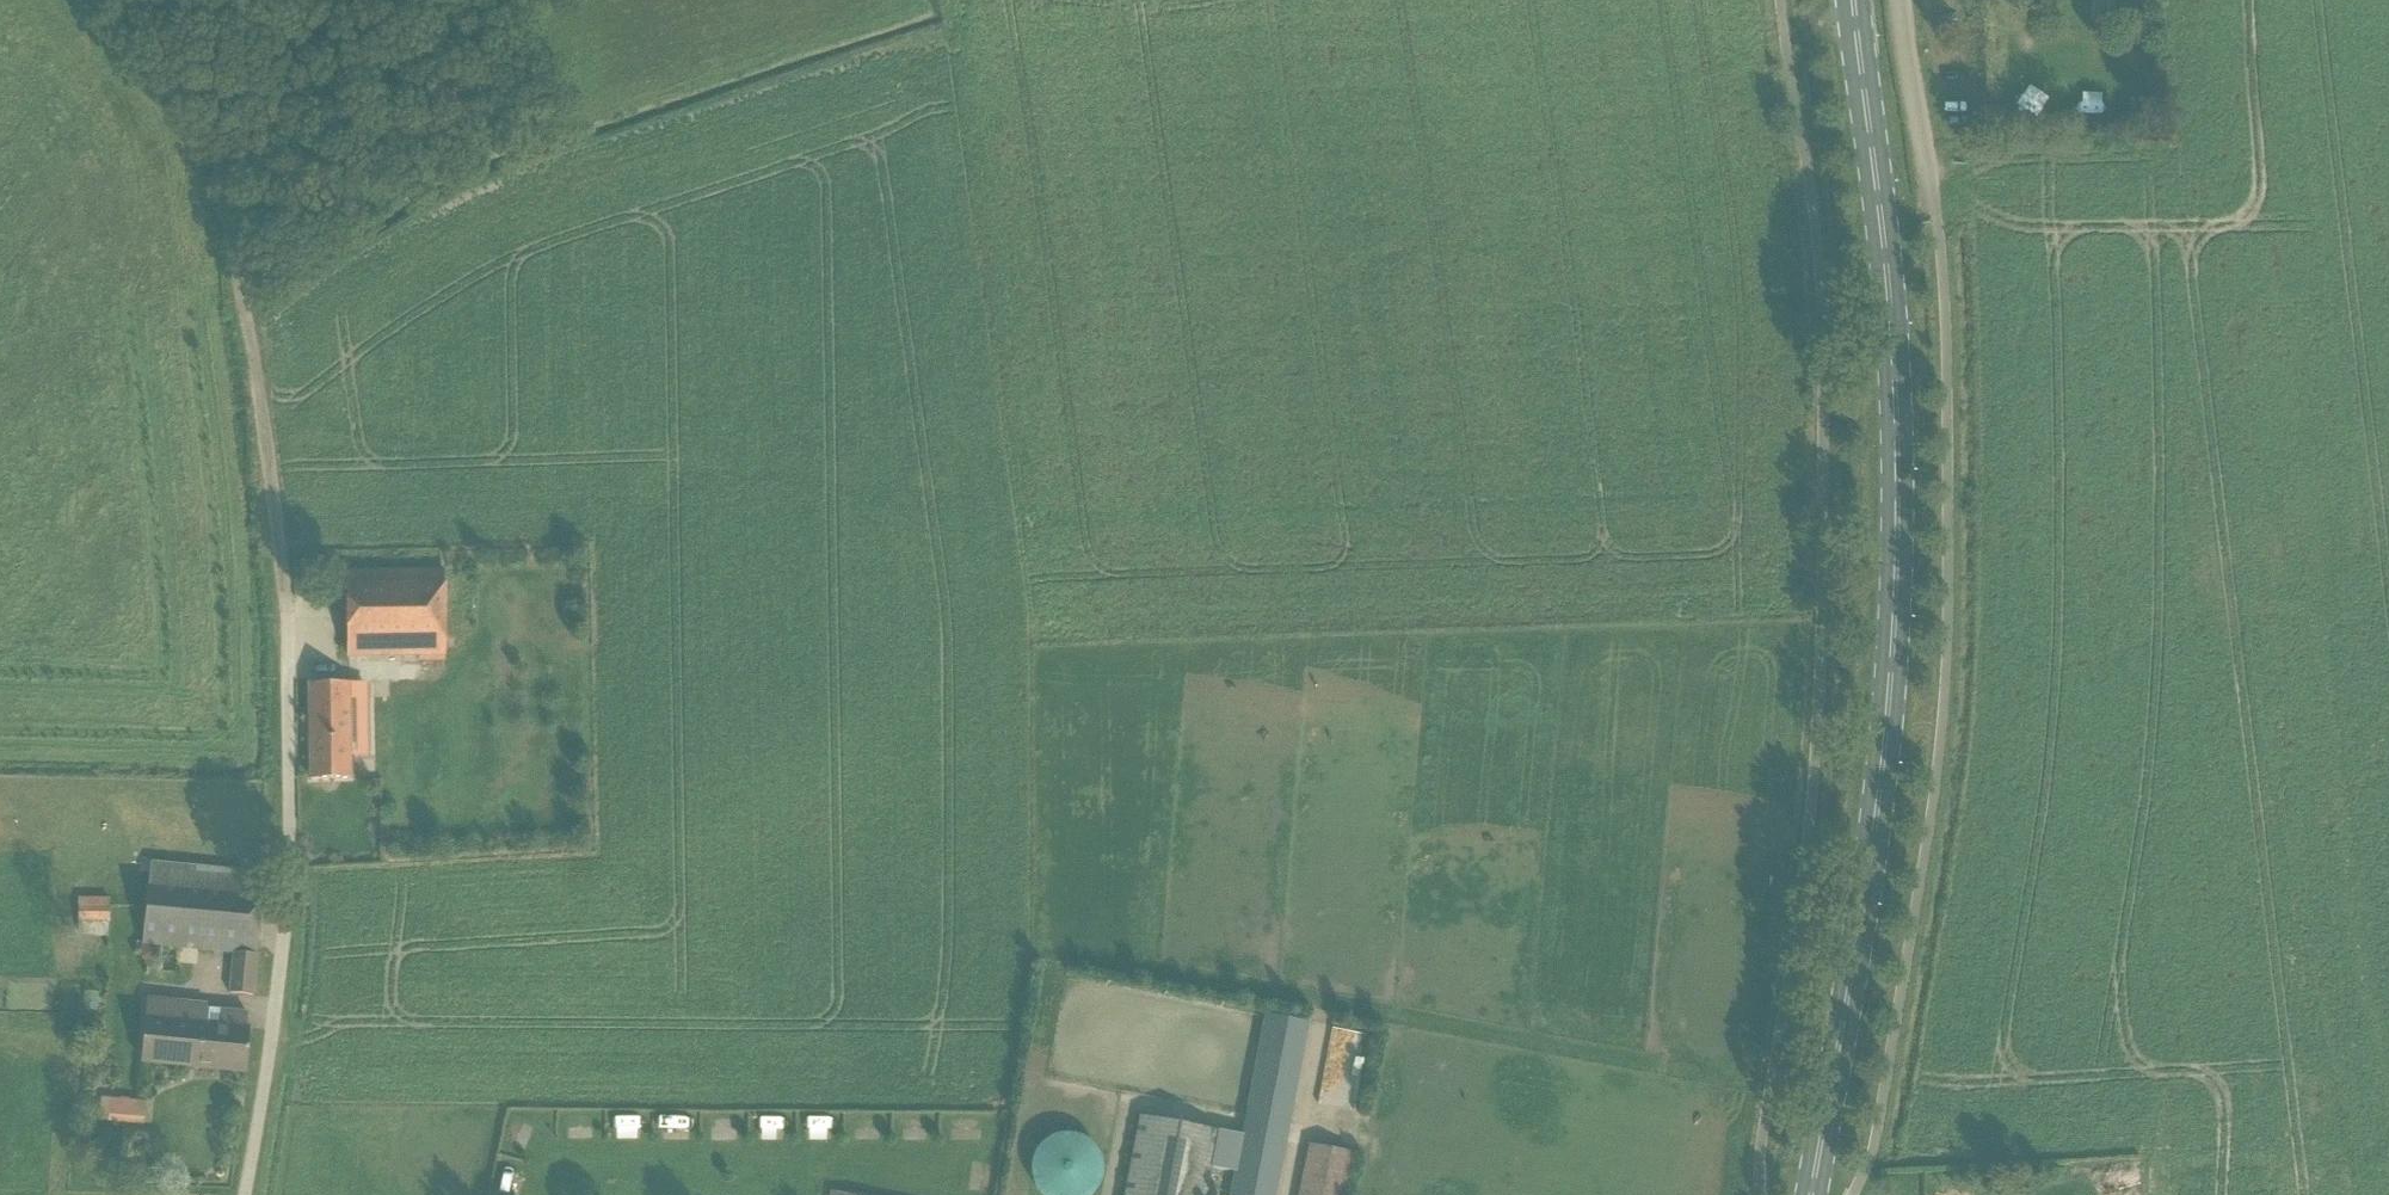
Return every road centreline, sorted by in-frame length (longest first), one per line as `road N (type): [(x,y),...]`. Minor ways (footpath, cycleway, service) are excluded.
road 1 (primary): [(1811,1194),(1886,728),(1896,560),(1893,365),(1854,0)]
road 2 (track): [(236,0),(209,131),(246,295),(287,615)]
road 3 (unclassified): [(243,1194),(286,912),(287,615)]
road 4 (unclassified): [(1936,219),(1899,0)]

